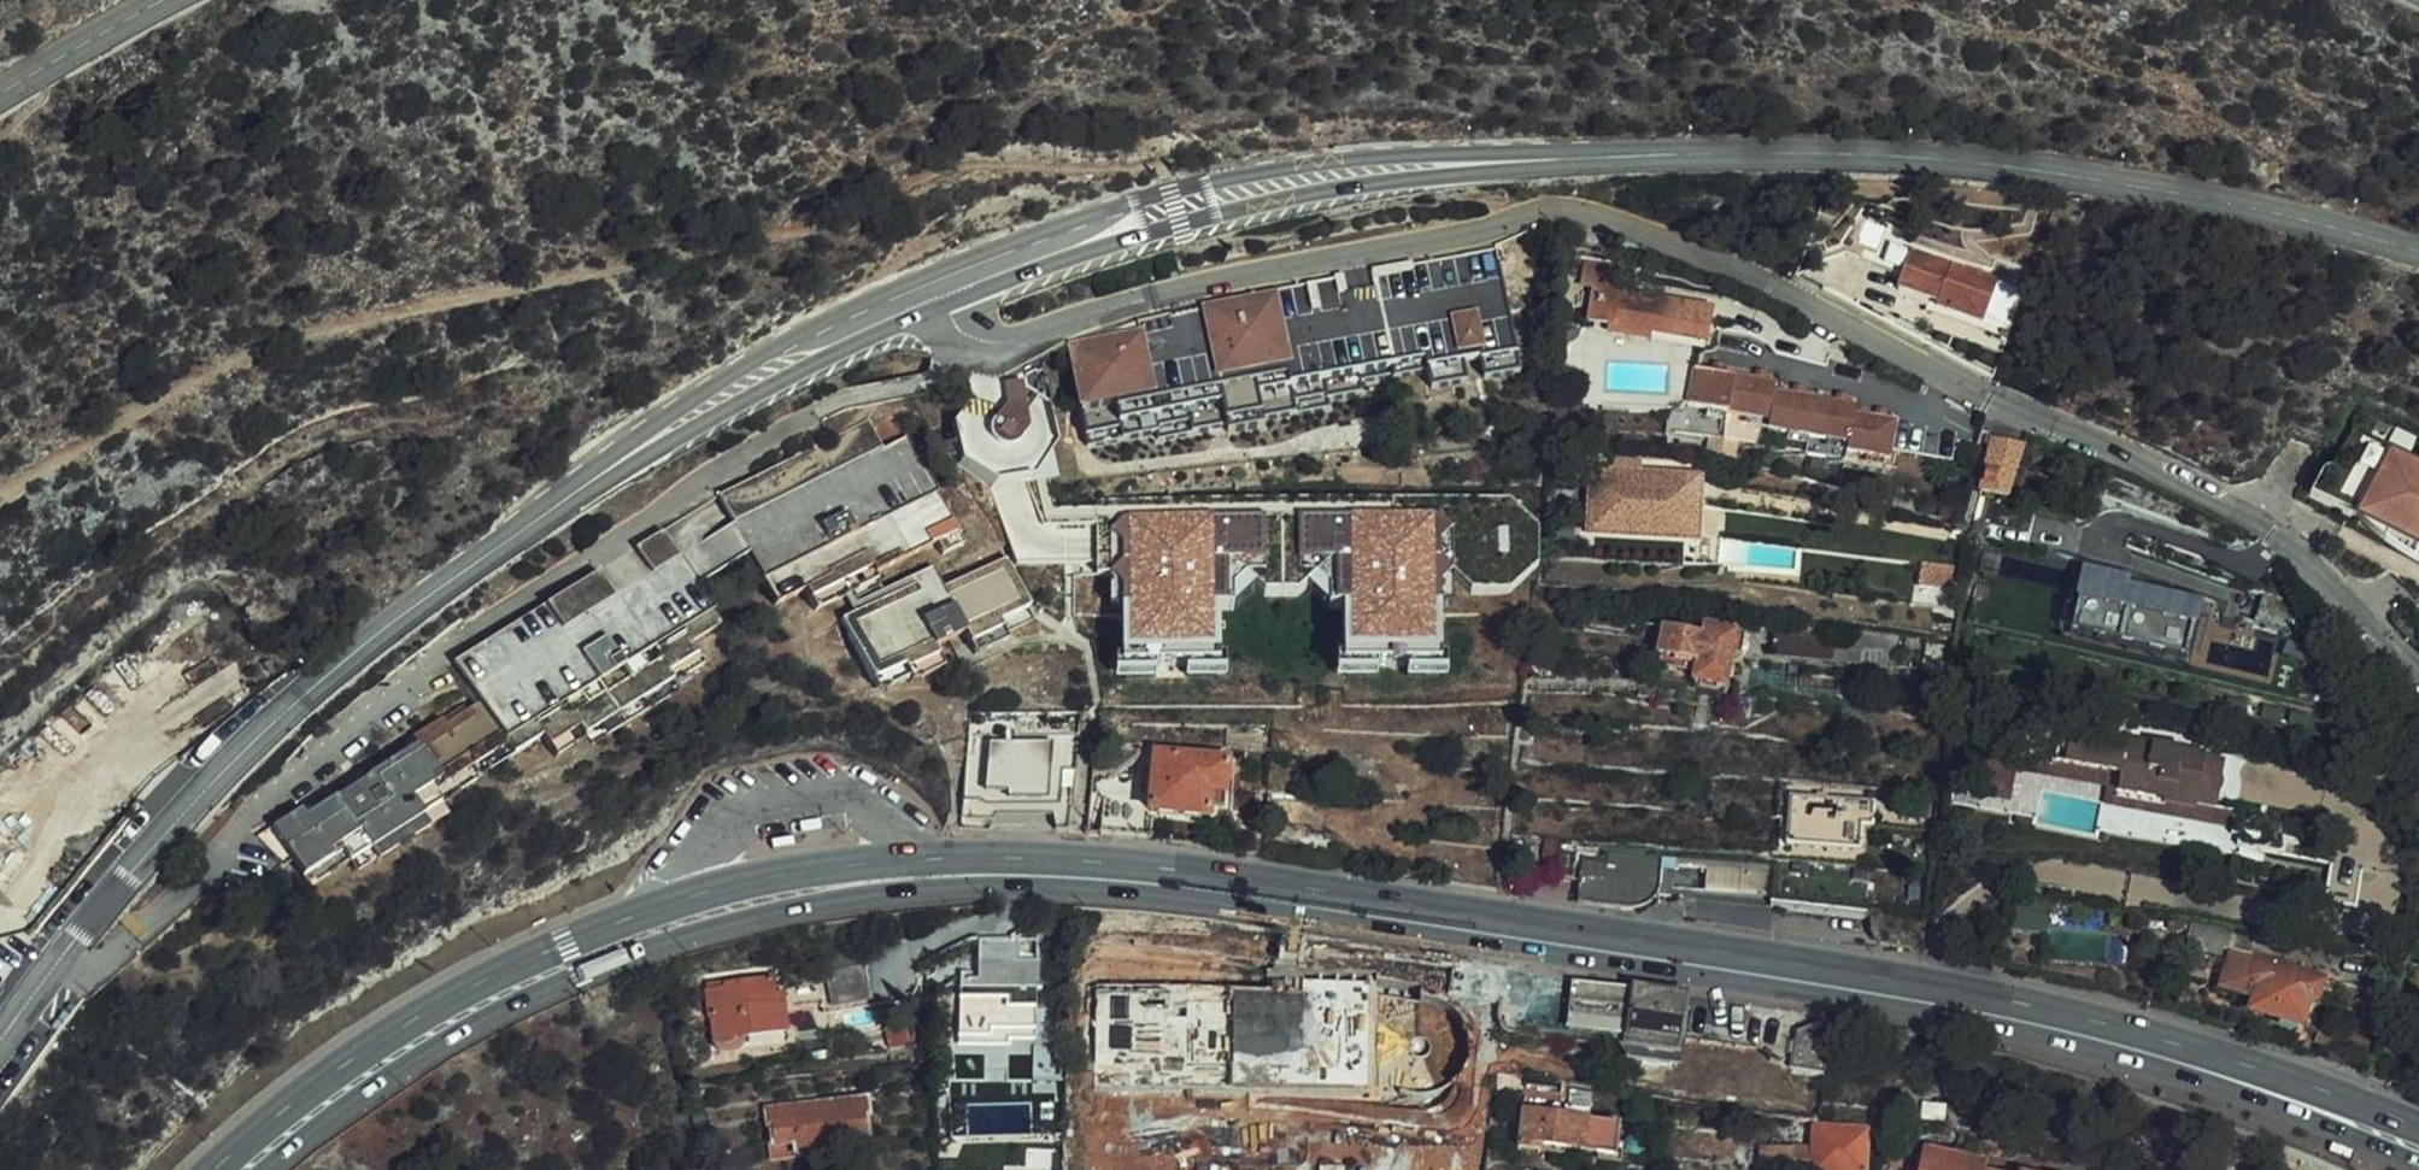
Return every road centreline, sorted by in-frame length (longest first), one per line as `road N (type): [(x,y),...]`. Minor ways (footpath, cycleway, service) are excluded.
road 1 (primary): [(786,894),(910,878),(1075,877),(1718,968),(2092,1039),(2418,1150)]
road 2 (residential): [(2418,681),(2304,568),(2231,511),(1930,374),(1740,276),(1582,214),(1524,213),(1469,231),(1265,269),(1143,297),(1021,342),(982,345),(960,334),(938,285)]
road 3 (tertiary): [(938,285),(1042,243),(1288,180),(1397,166),(1754,153),(1974,166),(2192,198),(2418,252)]
road 4 (tertiary): [(0,1045),(148,855),(315,690),(657,434),(782,355),(938,285)]
road 5 (primary): [(786,894),(656,909),(478,981),(406,1019),(302,1092),(211,1169)]
road 6 (primary): [(268,1169),(438,1048),(556,986),(786,894)]
road 7 (tertiary): [(173,0),(0,95)]

